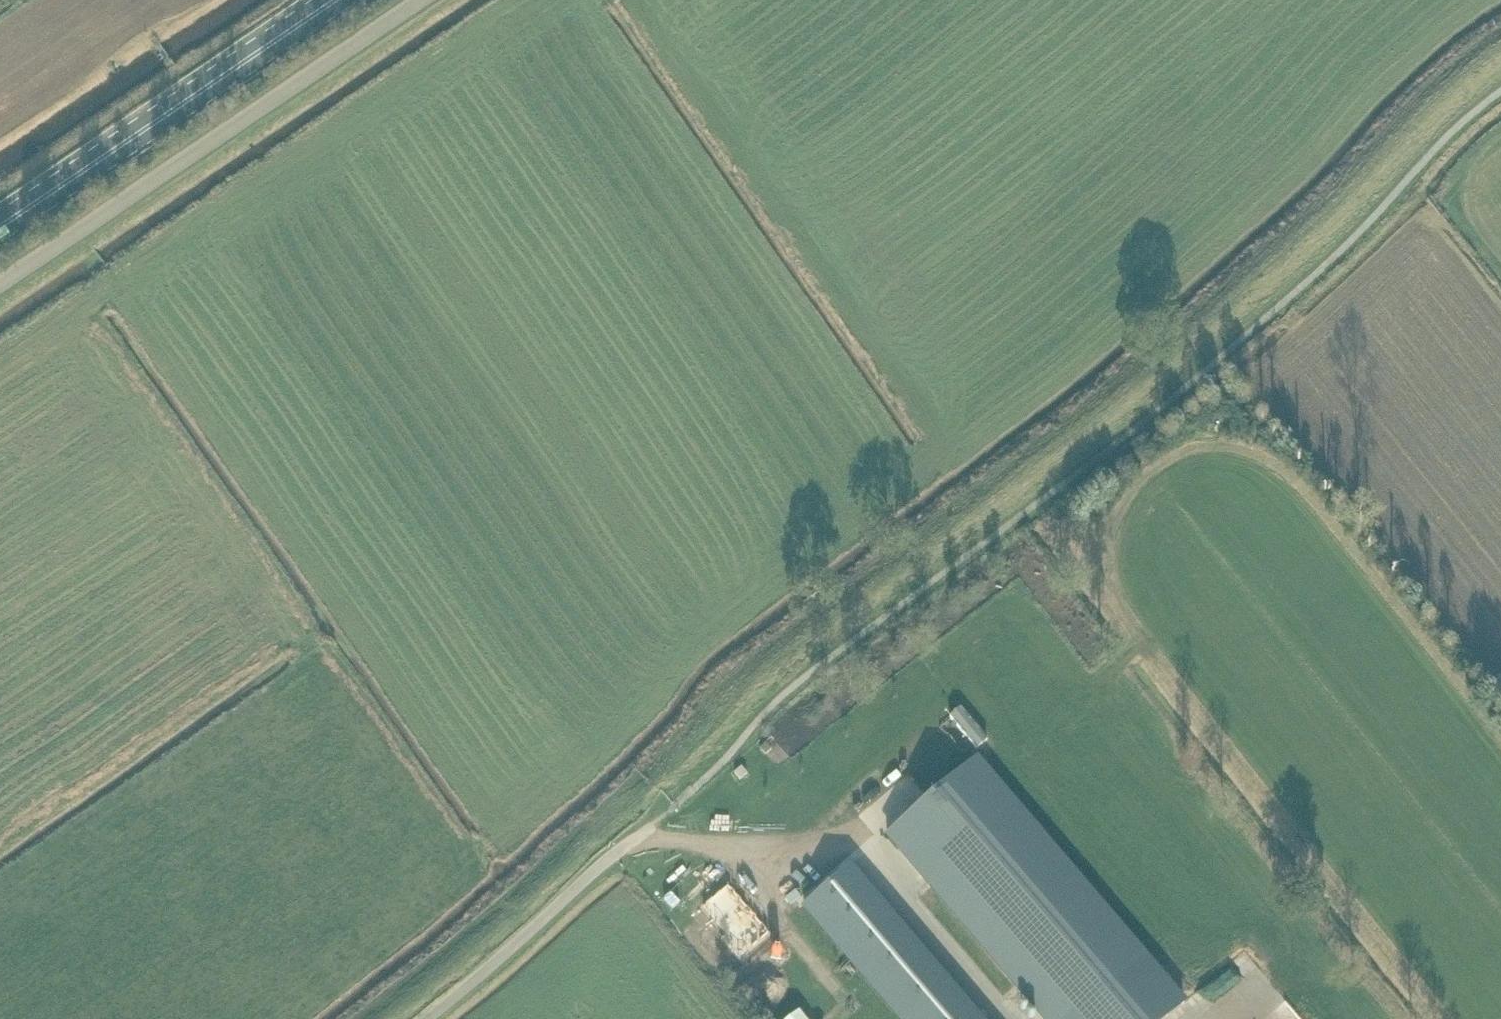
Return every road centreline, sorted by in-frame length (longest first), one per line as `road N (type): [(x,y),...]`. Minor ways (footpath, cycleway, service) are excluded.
road 1 (unclassified): [(0,291),(430,0)]
road 2 (primary): [(0,230),(339,0)]
road 3 (unclassified): [(427,1018),(651,827)]

